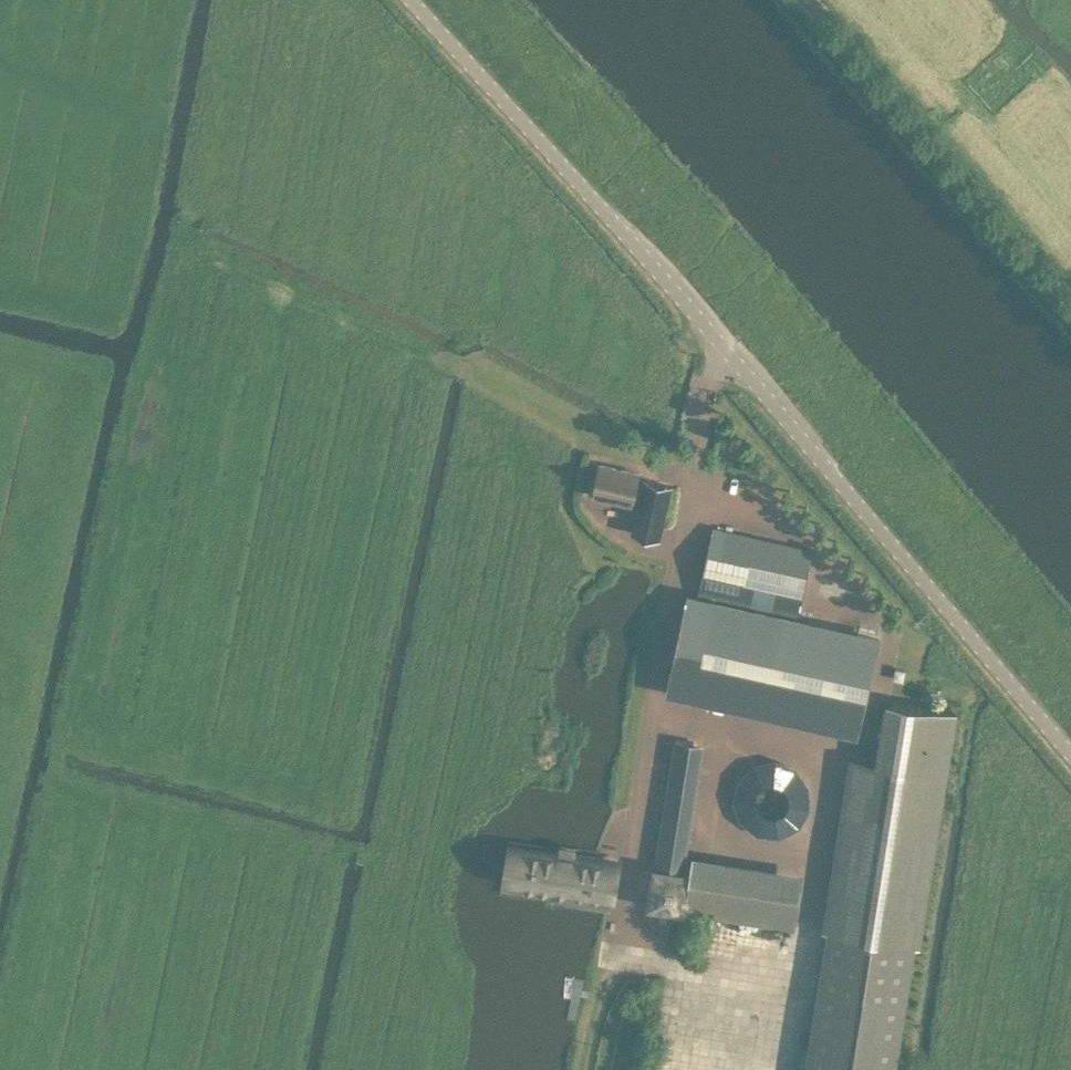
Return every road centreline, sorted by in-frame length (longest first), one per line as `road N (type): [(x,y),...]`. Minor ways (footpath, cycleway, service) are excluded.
road 1 (tertiary): [(1070,756),(712,334),(407,0)]
road 2 (track): [(1070,217),(882,0)]

